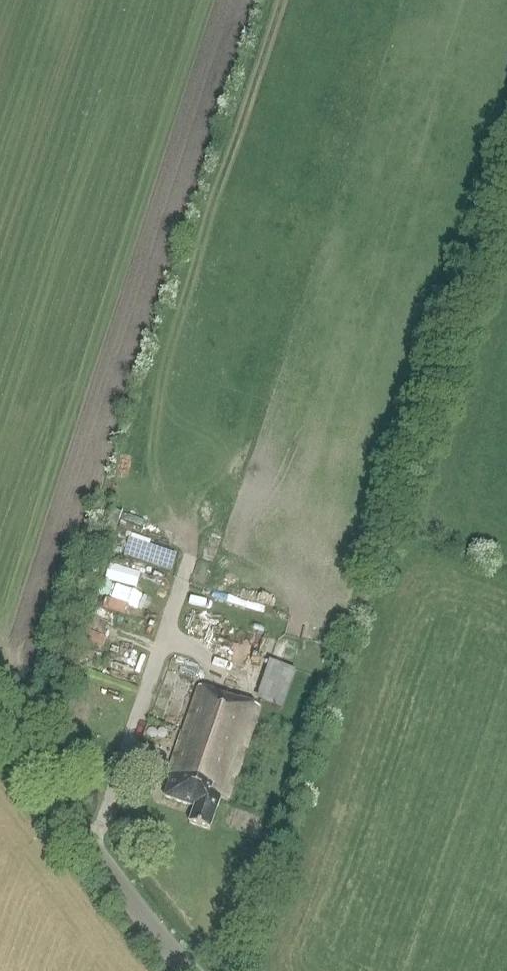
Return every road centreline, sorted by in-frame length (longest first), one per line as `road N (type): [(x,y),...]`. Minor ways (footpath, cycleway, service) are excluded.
road 1 (tertiary): [(188,970),(0,734)]

